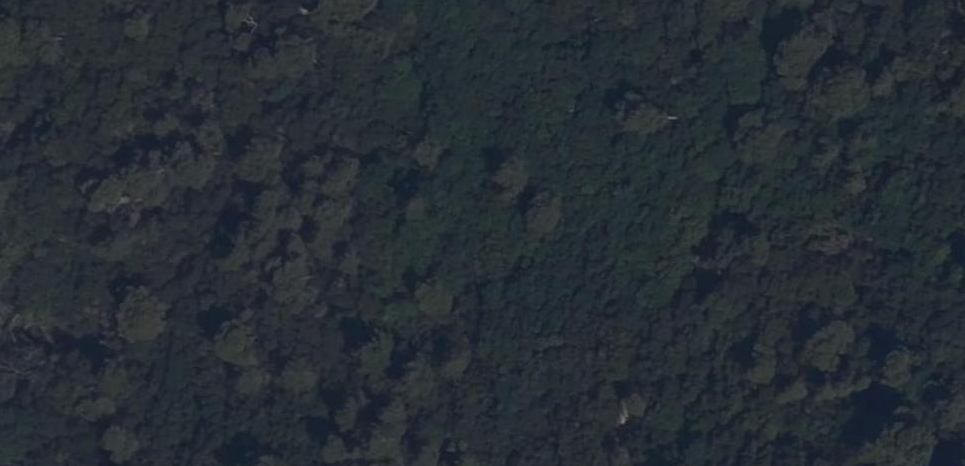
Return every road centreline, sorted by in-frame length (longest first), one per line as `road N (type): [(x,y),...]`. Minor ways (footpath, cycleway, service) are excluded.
road 1 (track): [(750,153),(778,65),(783,0)]

